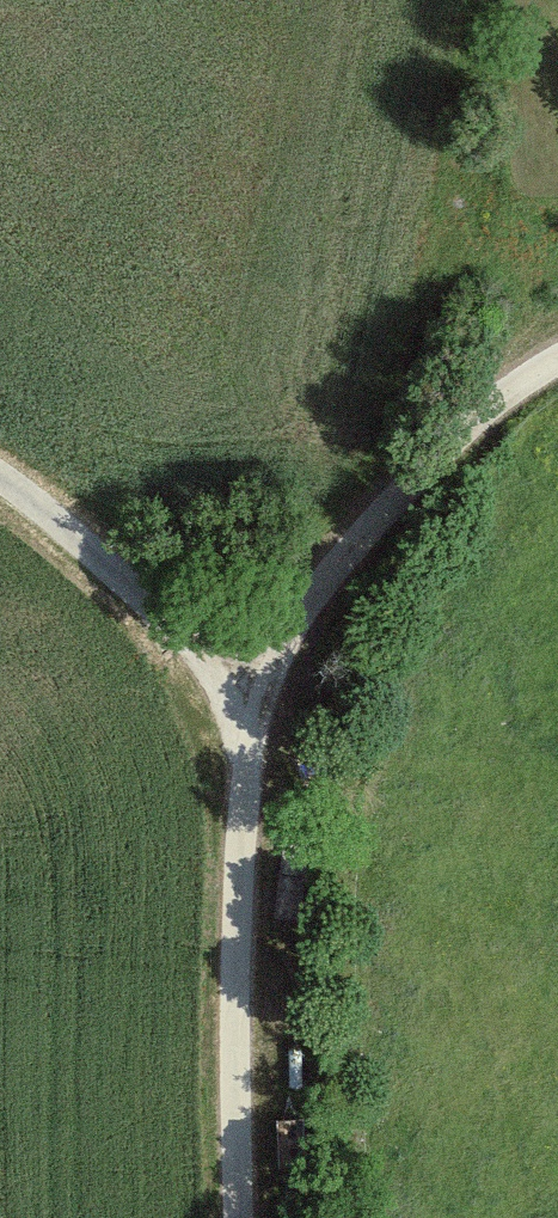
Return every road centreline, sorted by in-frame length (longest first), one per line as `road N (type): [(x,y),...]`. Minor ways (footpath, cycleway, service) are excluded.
road 1 (unclassified): [(249,1217),(236,998),(250,721)]
road 2 (unclassified): [(250,721),(349,562),(527,376),(557,364)]
road 3 (unclassified): [(0,480),(75,529),(214,669),(250,721)]

